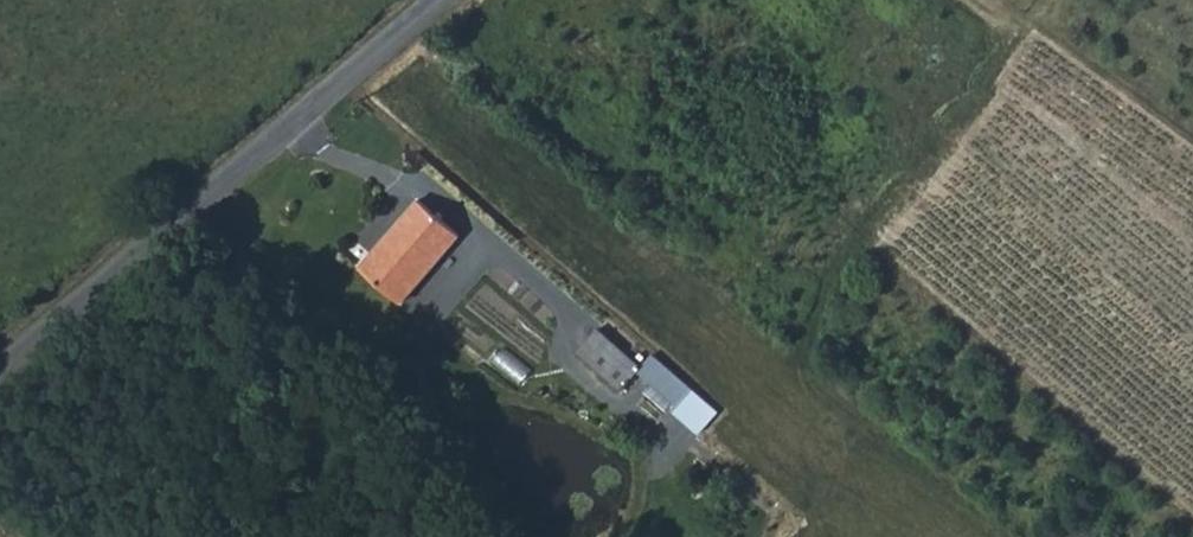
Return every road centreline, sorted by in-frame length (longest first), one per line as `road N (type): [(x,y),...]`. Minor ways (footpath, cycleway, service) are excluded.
road 1 (track): [(789,536),(869,419),(817,369),(803,340),(812,317),(1037,25),(1192,142)]
road 2 (tertiary): [(0,369),(441,0)]

